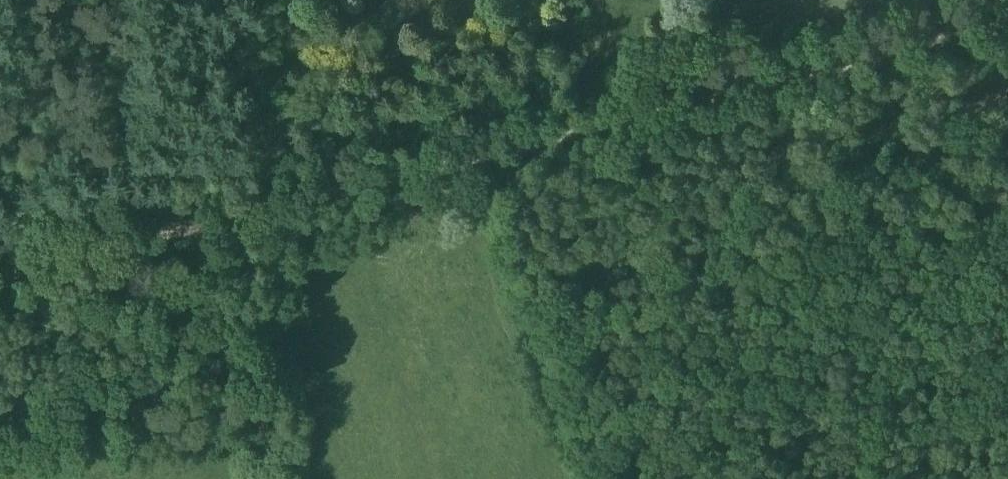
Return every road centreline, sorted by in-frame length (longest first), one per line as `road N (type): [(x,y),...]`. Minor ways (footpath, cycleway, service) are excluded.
road 1 (track): [(1007,24),(0,277)]

